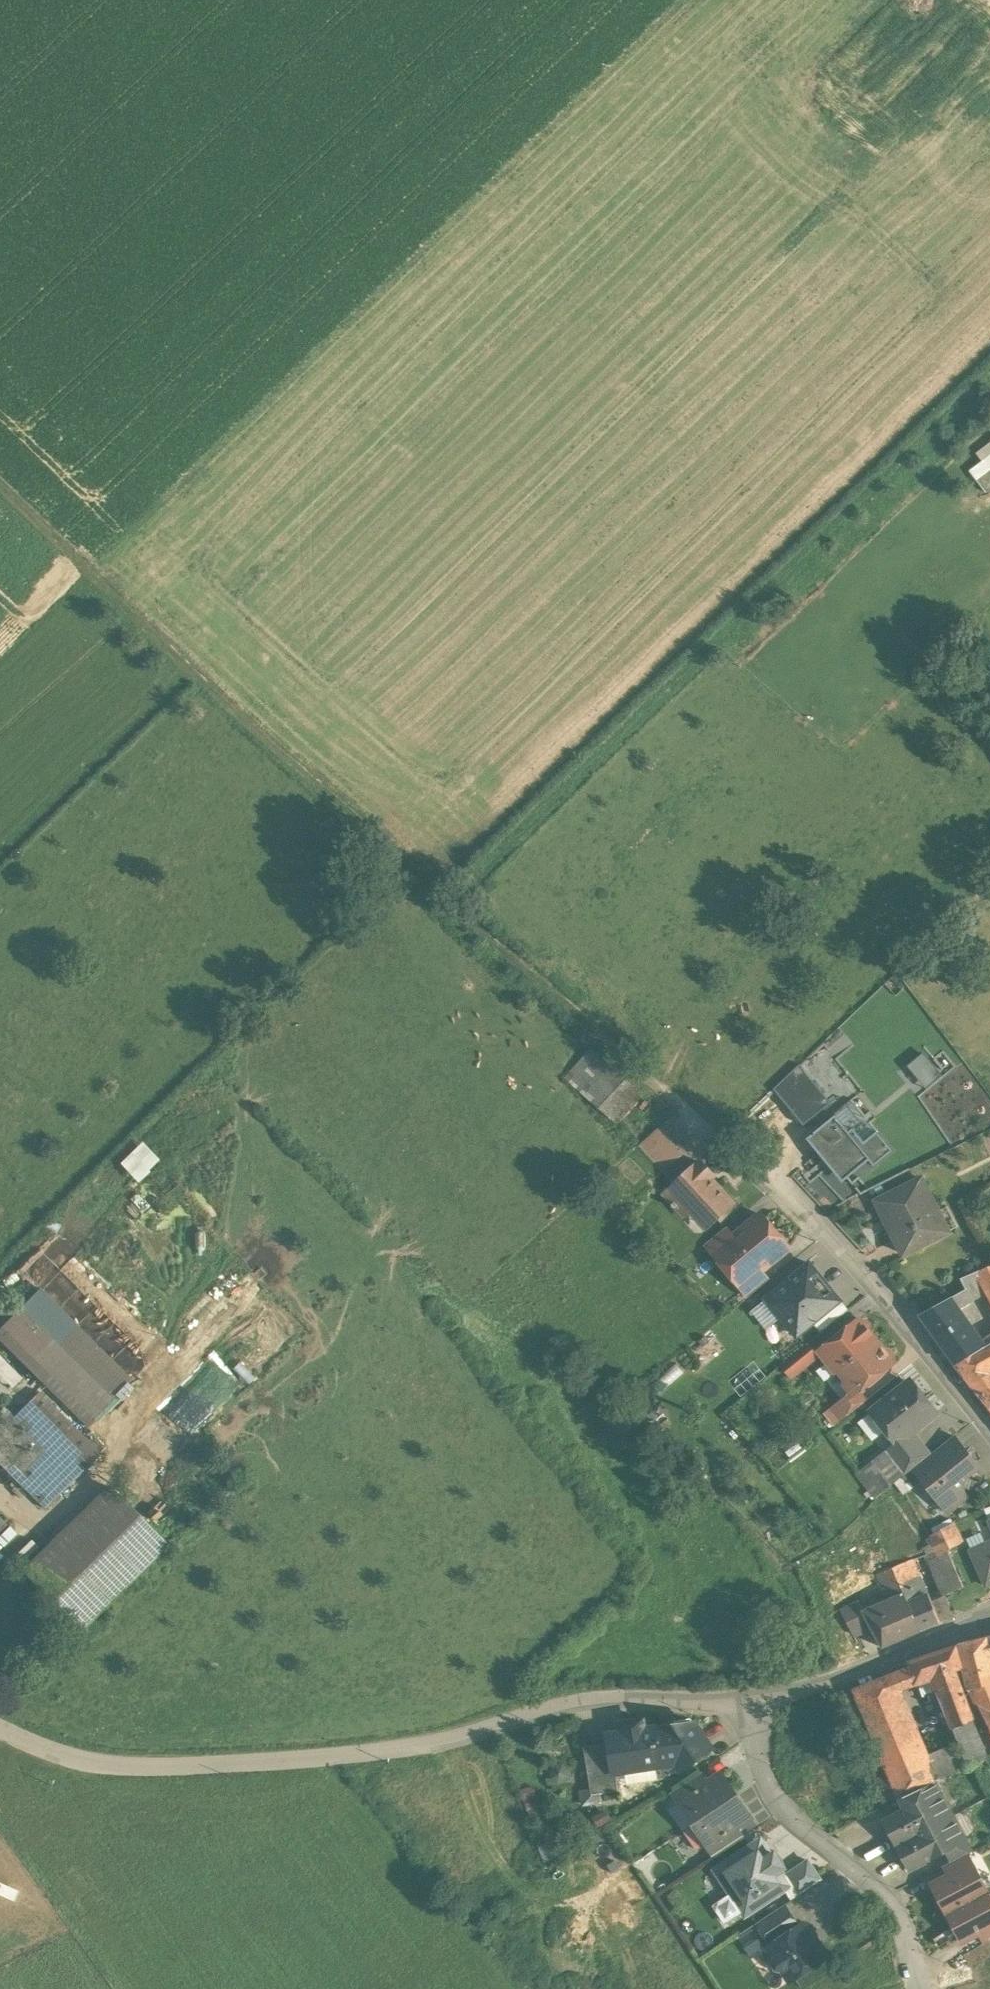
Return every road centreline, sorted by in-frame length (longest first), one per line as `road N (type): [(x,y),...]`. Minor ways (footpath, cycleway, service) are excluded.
road 1 (track): [(0,489),(446,901),(593,1018)]
road 2 (residential): [(753,1696),(639,1695),(563,1705),(446,1740),(162,1768),(93,1763),(0,1727)]
road 3 (residential): [(989,1433),(787,1188),(593,1018)]
road 4 (residential): [(919,1988),(904,1922),(885,1891),(801,1827),(765,1786),(753,1696)]
road 5 (residential): [(989,1616),(875,1665),(753,1696)]

